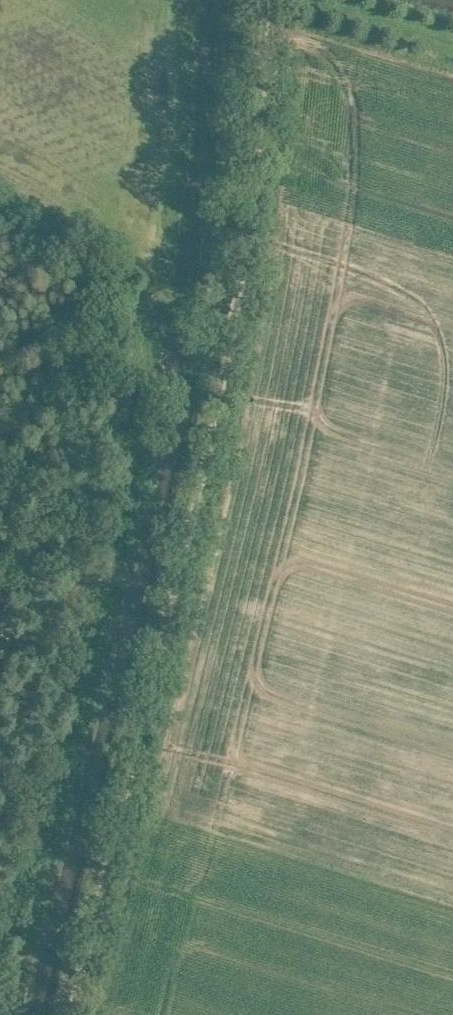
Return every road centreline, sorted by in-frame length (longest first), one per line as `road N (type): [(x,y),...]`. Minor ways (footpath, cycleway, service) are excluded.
road 1 (track): [(264,0),(257,154),(238,300),(70,1014)]

